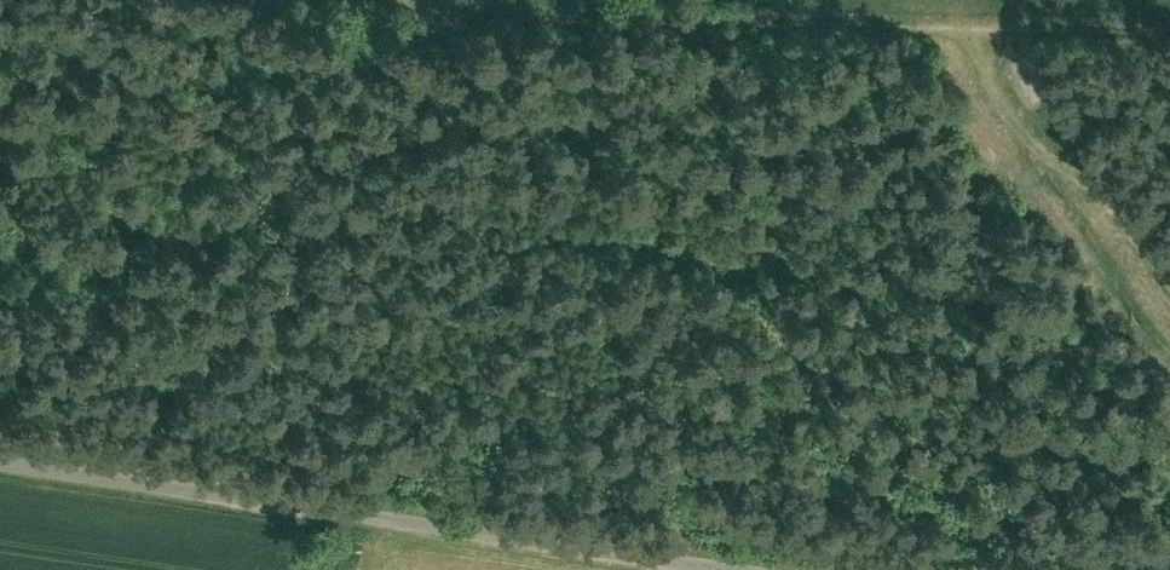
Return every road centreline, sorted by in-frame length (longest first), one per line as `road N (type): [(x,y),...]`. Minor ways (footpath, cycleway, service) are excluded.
road 1 (residential): [(0,458),(795,569)]
road 2 (track): [(602,0),(1169,27)]
road 3 (track): [(1169,306),(954,17)]

